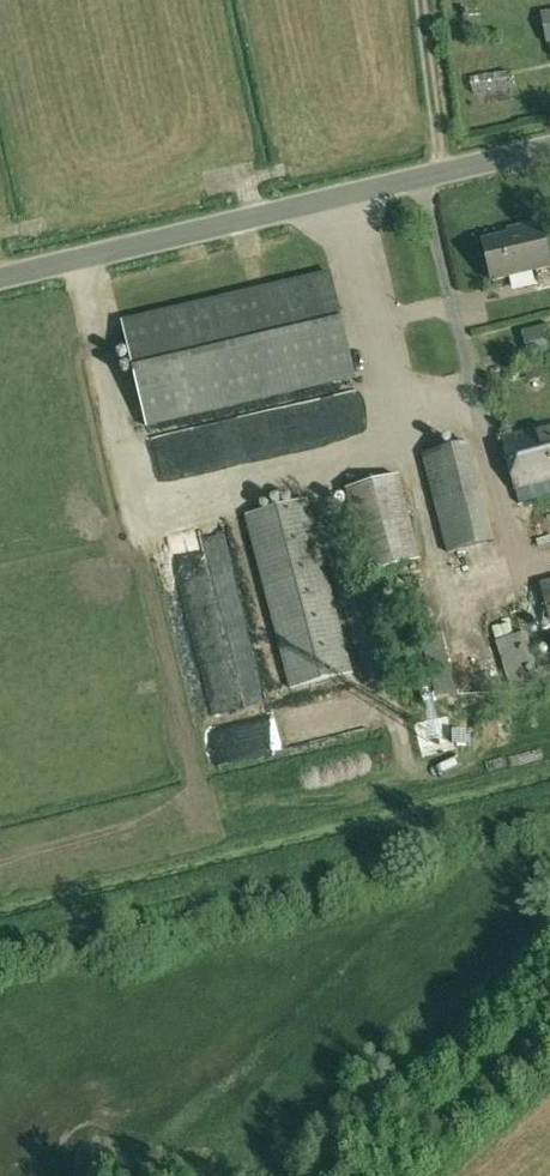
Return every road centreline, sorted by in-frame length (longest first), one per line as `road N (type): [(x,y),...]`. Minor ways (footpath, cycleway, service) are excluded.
road 1 (unclassified): [(0,280),(549,149)]

